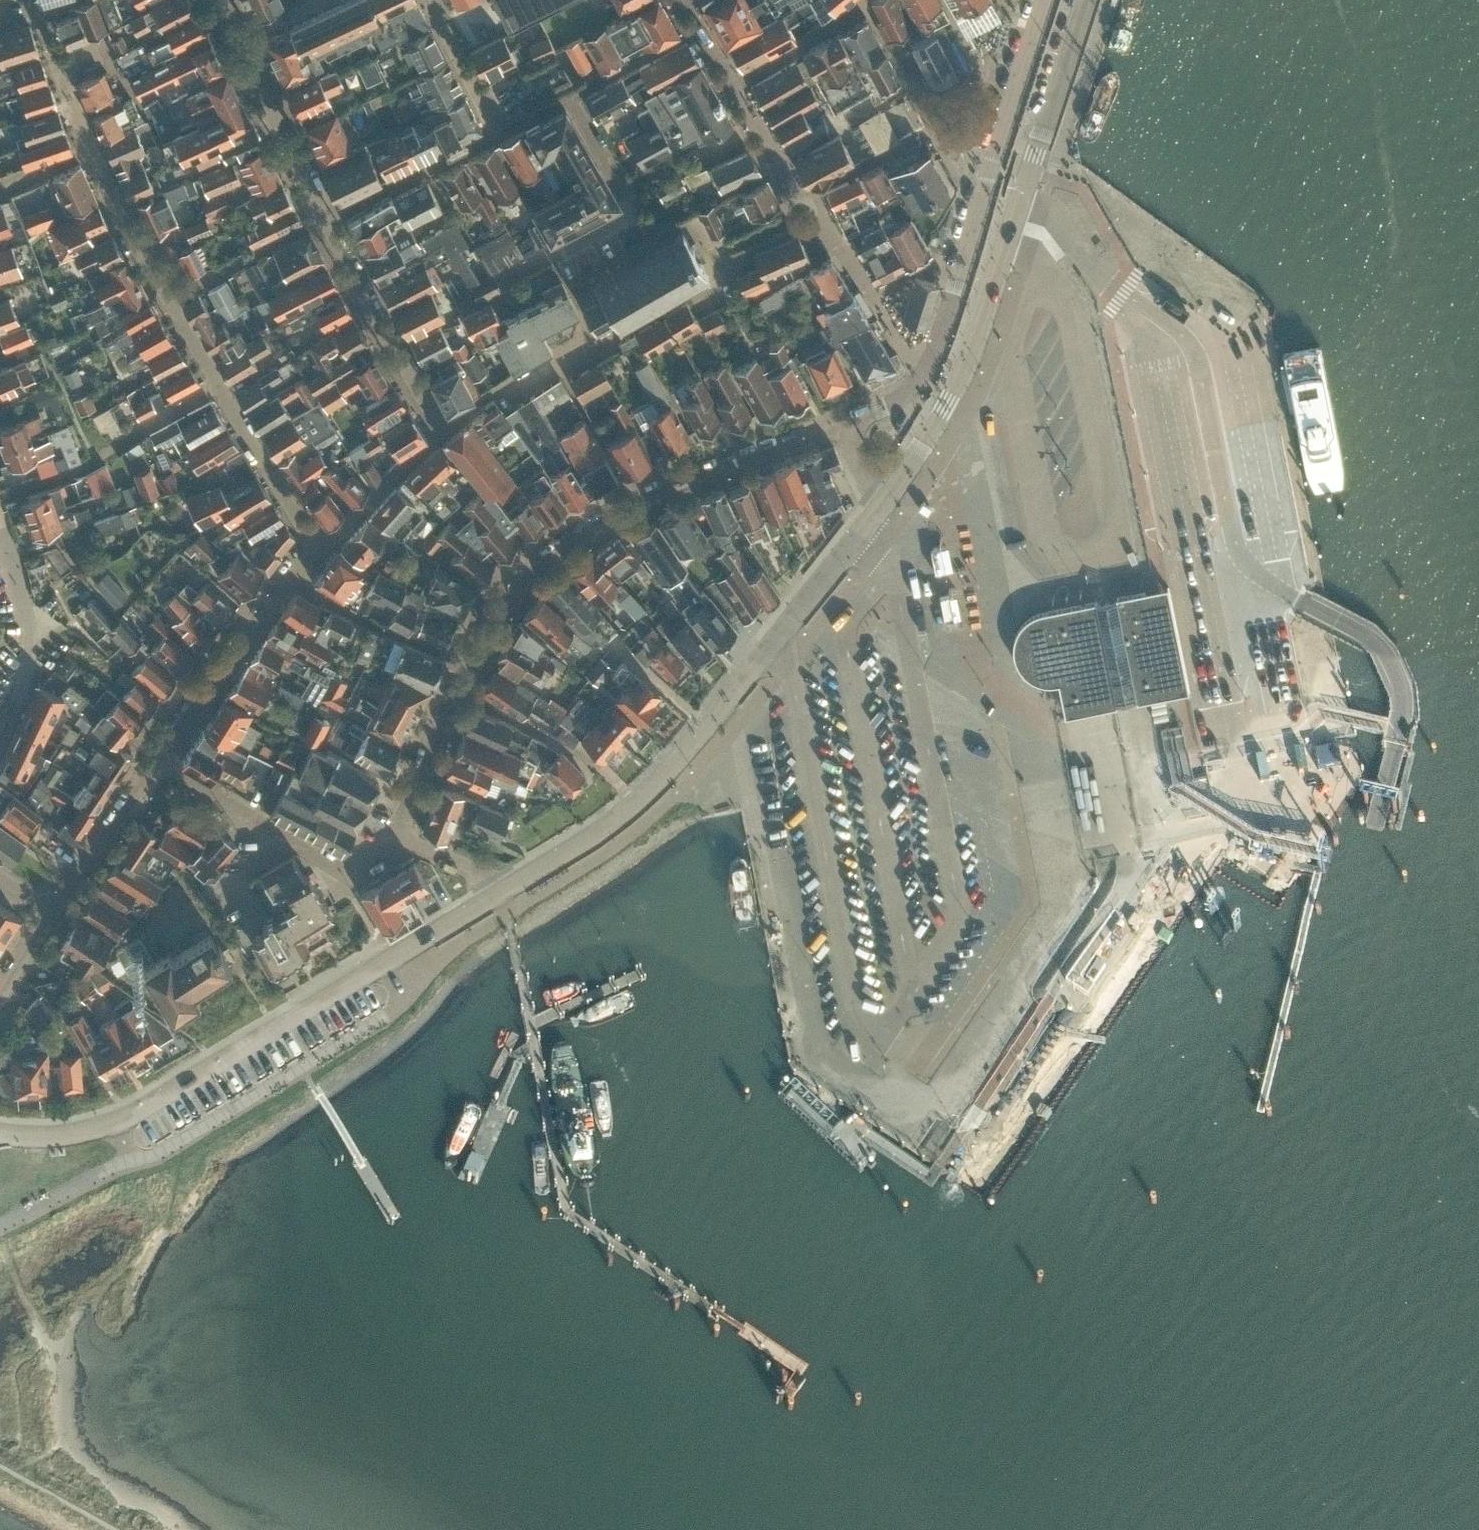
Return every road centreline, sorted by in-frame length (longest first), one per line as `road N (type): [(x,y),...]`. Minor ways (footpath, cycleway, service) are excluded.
road 1 (tertiary): [(500,895),(648,793),(893,491)]
road 2 (tertiary): [(0,1135),(72,1134),(132,1116),(500,895)]
road 3 (tertiary): [(893,491),(968,357),(1085,0)]
road 4 (residential): [(1043,0),(933,352),(907,391),(853,432)]
road 5 (residential): [(468,665),(509,596),(614,512),(832,430),(853,432)]
road 6 (residential): [(168,305),(88,152),(42,28)]
road 7 (residential): [(168,305),(319,550)]
road 8 (residential): [(515,276),(628,211),(567,97)]
road 9 (residential): [(444,433),(325,219)]
road 10 (residential): [(325,219),(222,0)]
road 11 (residential): [(158,762),(291,581)]
road 12 (residential): [(0,734),(30,645),(0,520)]
road 13 (residential): [(334,868),(158,762)]
road 14 (residential): [(291,581),(468,665)]
road 15 (residential): [(325,219),(495,134)]
road 16 (residential): [(50,915),(158,762)]
road 17 (residential): [(394,836),(468,665)]
road 18 (residential): [(325,219),(168,305)]
road 19 (residential): [(319,550),(444,433)]
road 20 (residential): [(495,134),(424,0)]
road 21 (residential): [(444,433),(546,366),(560,369)]
road 22 (residential): [(394,836),(480,870),(500,895)]

